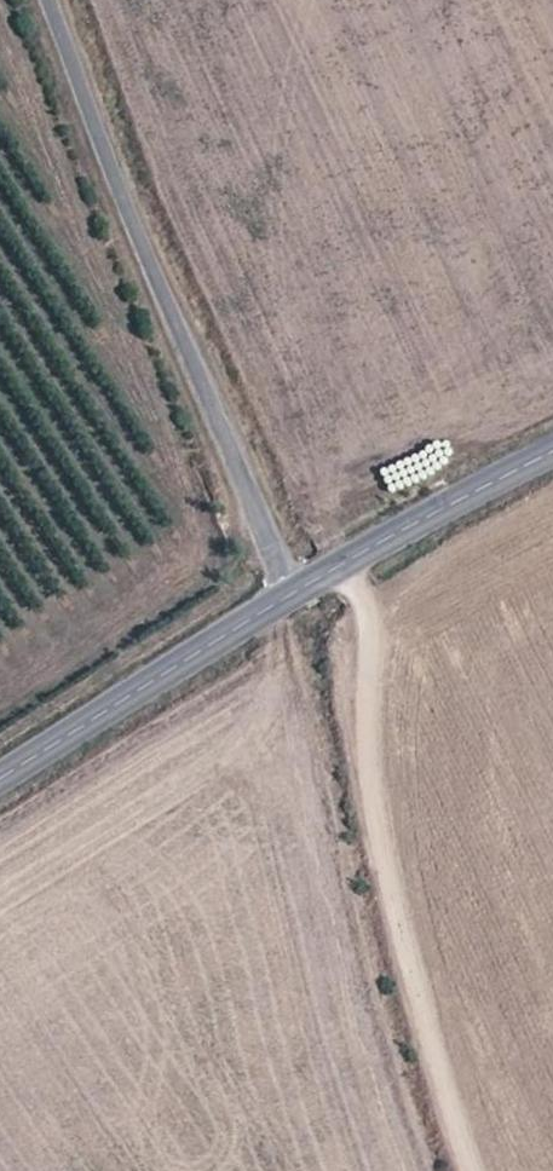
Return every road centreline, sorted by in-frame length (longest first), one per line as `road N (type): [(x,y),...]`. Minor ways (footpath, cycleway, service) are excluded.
road 1 (unclassified): [(43,0),(285,593)]
road 2 (unclassified): [(342,562),(366,624),(369,809),(469,1170)]
road 3 (tertiary): [(285,593),(0,774)]
road 4 (tertiary): [(552,455),(342,562)]

